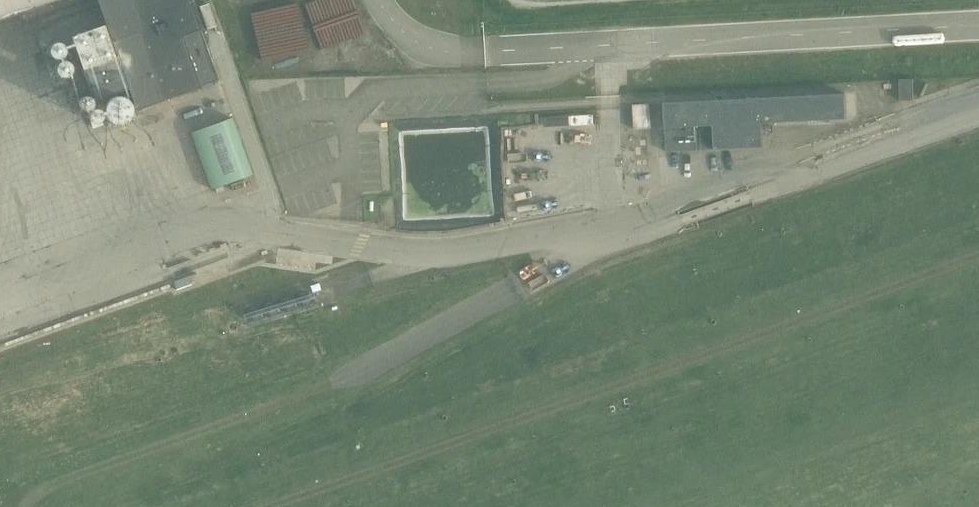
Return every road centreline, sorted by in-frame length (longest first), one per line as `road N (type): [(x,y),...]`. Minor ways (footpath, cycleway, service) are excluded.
road 1 (track): [(978,256),(273,506)]
road 2 (unclassified): [(978,21),(485,51)]
road 3 (track): [(333,381),(11,506)]

